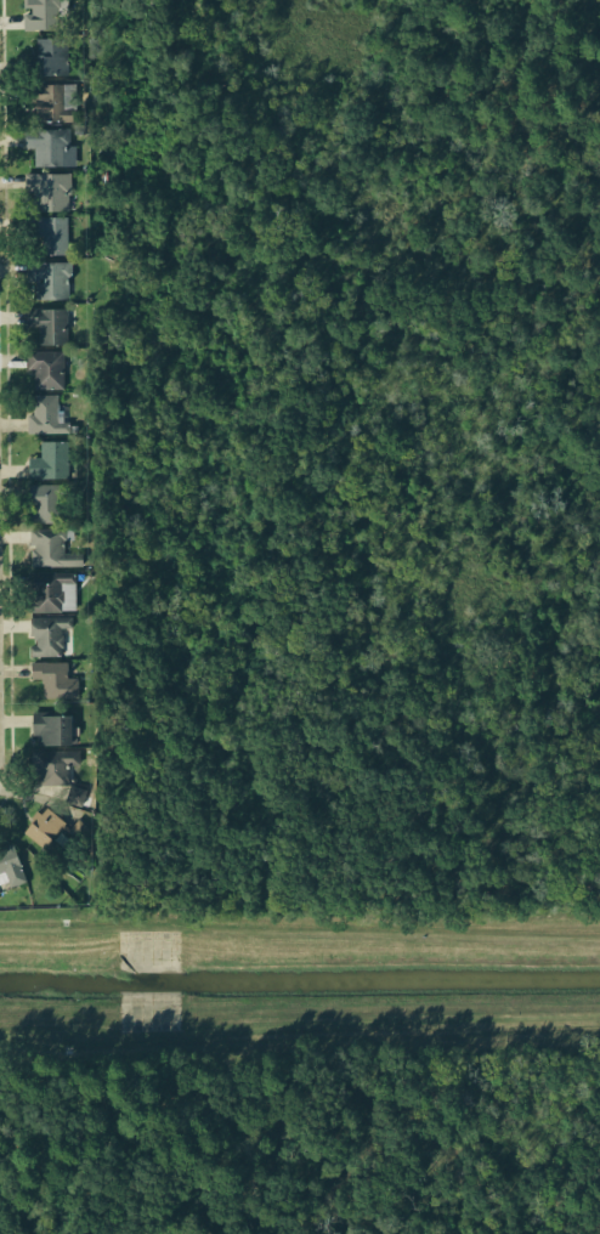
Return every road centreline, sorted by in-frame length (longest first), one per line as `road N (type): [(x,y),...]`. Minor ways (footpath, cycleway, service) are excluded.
road 1 (residential): [(0,776),(0,396)]

